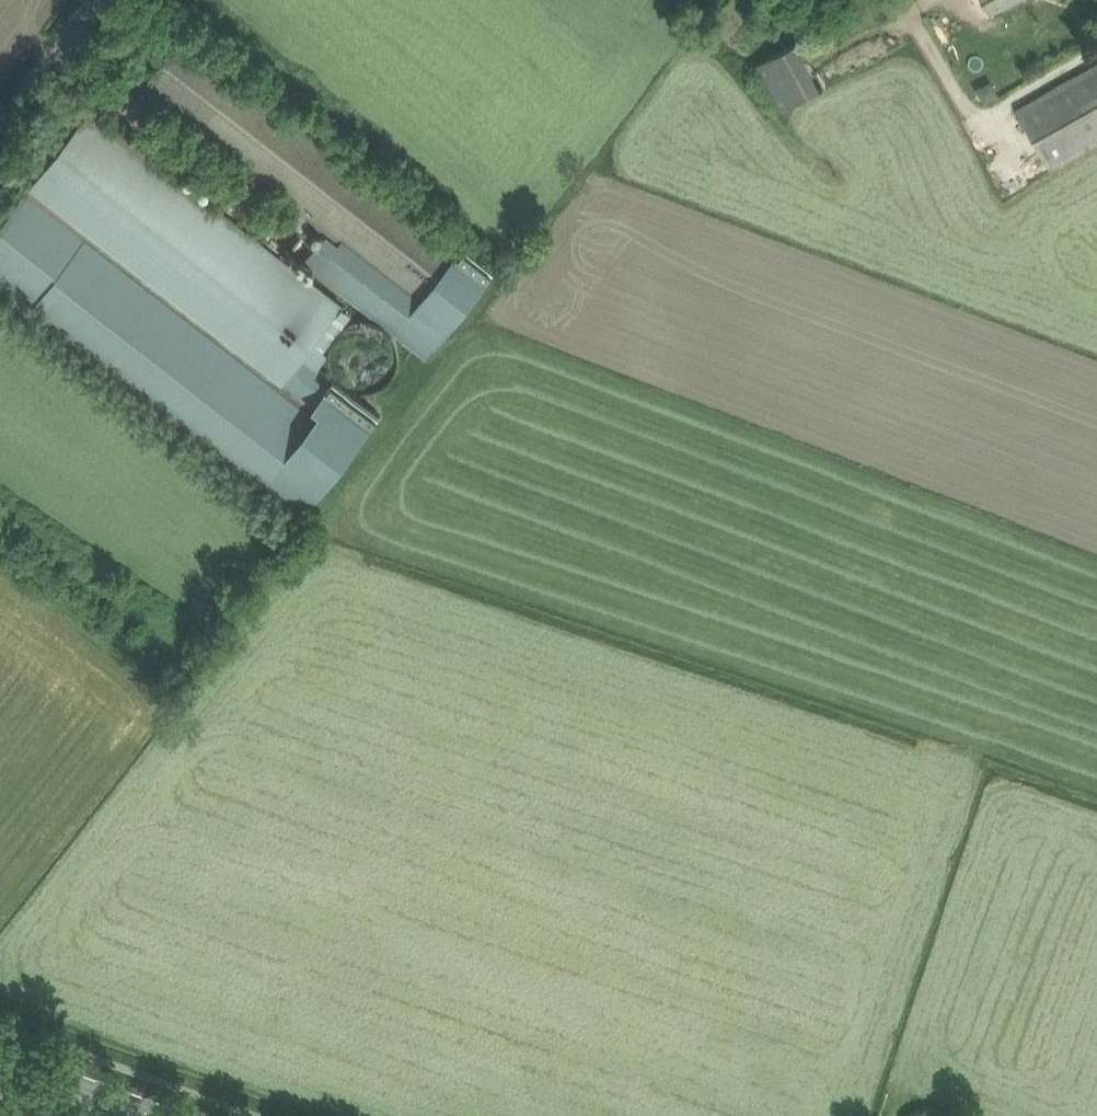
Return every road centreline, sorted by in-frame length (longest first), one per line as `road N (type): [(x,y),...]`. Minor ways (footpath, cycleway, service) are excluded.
road 1 (track): [(0,129),(100,0)]
road 2 (tertiary): [(149,1115),(0,1061)]

